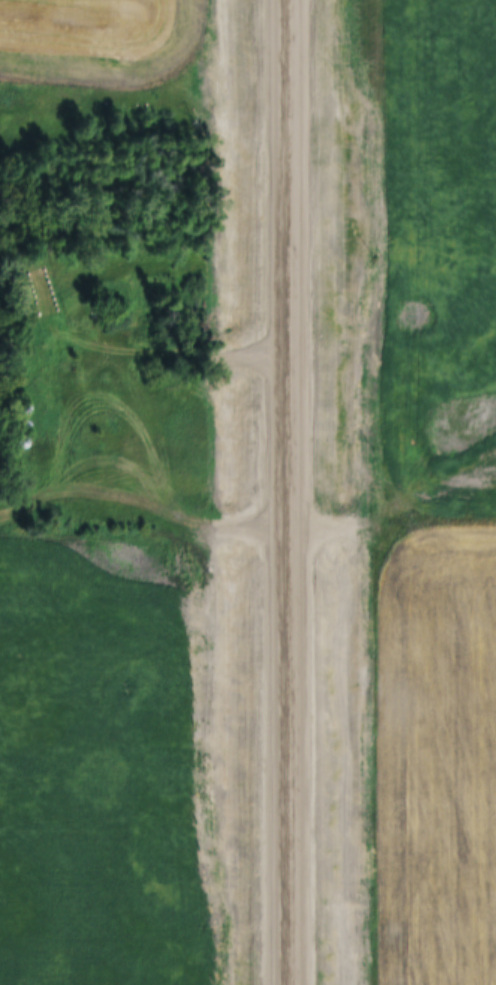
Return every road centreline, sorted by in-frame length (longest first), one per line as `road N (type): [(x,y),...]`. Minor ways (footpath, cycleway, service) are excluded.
road 1 (primary): [(286,0),(289,984)]
road 2 (track): [(287,531),(201,526),(168,510),(91,498),(51,498),(0,519)]
road 3 (track): [(287,358),(98,350),(71,329),(55,301)]

